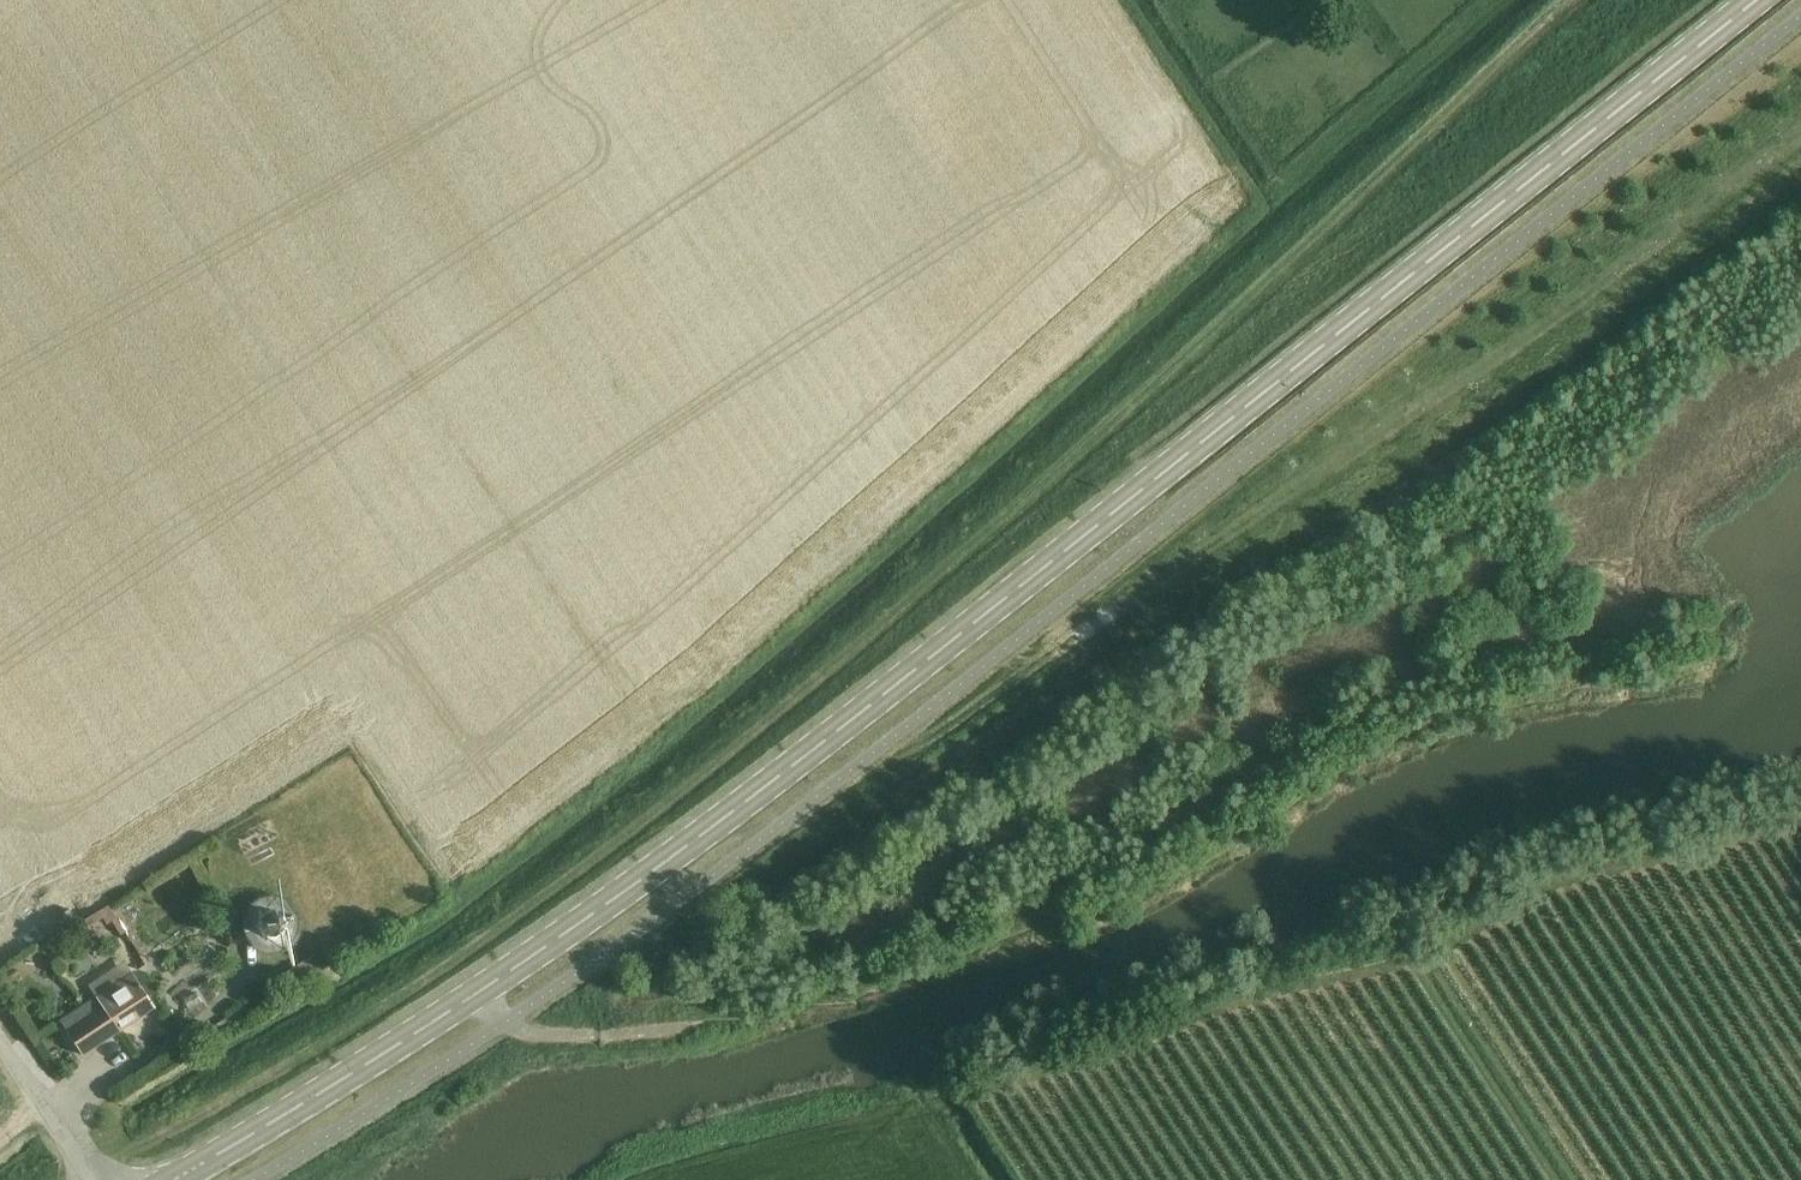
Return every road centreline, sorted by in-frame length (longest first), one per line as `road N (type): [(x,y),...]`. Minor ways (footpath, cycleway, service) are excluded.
road 1 (secondary): [(174,1179),(391,1057),(659,875),(1762,0)]
road 2 (unclassified): [(96,1179),(0,1034)]

